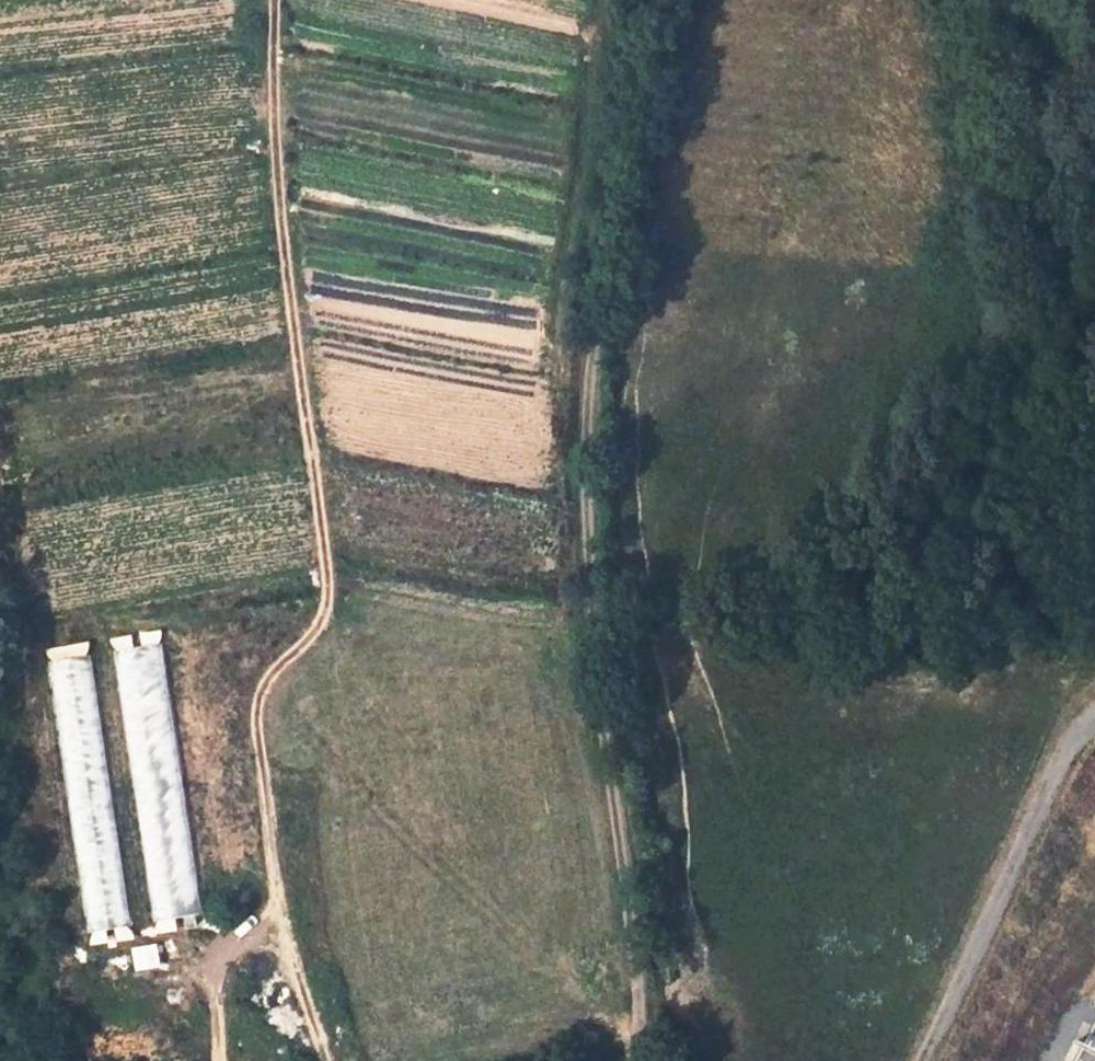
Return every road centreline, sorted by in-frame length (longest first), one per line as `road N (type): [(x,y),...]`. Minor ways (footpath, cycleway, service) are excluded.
road 1 (track): [(271,0),(275,163),(327,611),(325,633),(308,650),(262,664),(249,677),(267,913),(218,983),(215,1060)]
road 2 (track): [(645,1060),(602,726),(584,483),(591,352),(657,0)]

